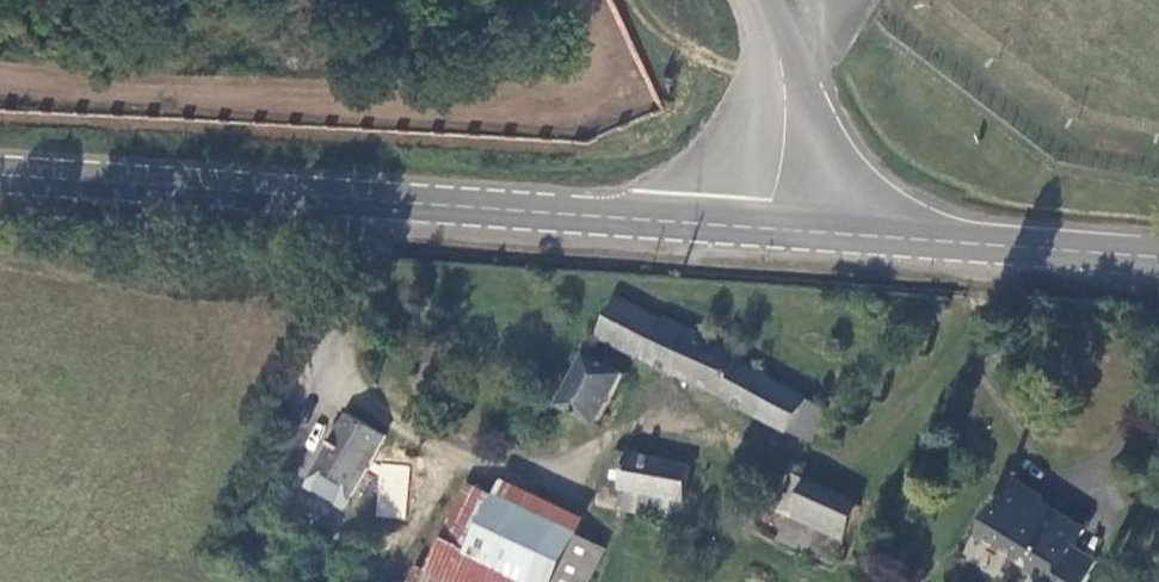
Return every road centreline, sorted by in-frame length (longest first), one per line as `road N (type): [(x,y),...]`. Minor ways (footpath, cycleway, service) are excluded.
road 1 (secondary): [(1158,256),(0,175)]

